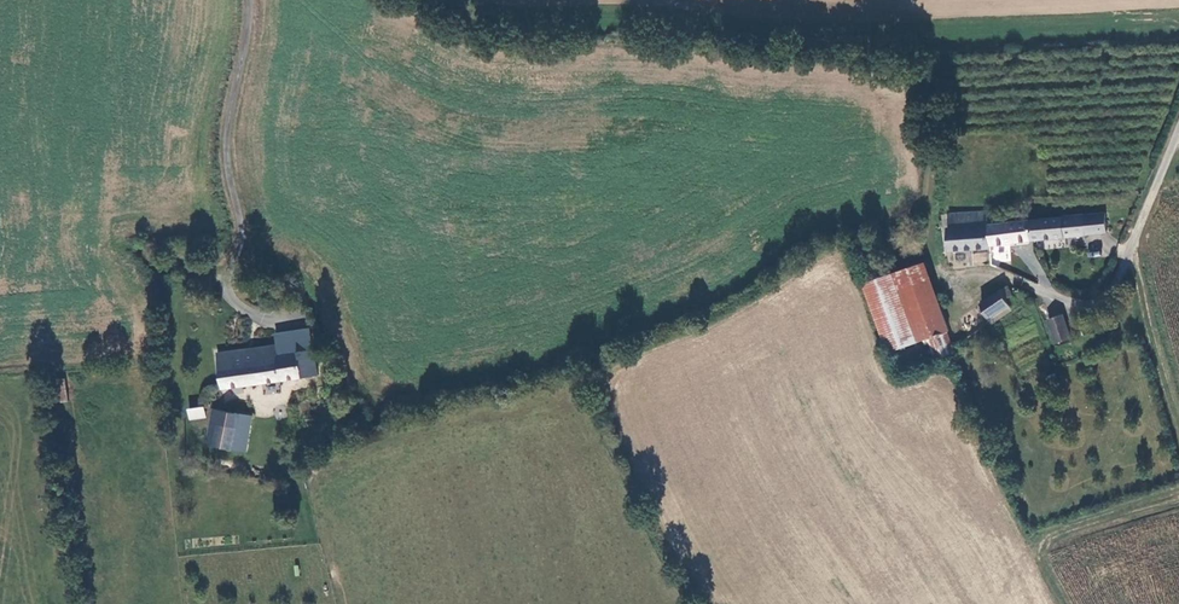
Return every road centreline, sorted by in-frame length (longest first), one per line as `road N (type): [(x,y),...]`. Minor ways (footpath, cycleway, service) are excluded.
road 1 (track): [(1178,495),(1049,537),(1037,557),(1062,603)]
road 2 (track): [(1132,252),(1178,419)]
road 3 (unclassified): [(1132,252),(1178,131)]

